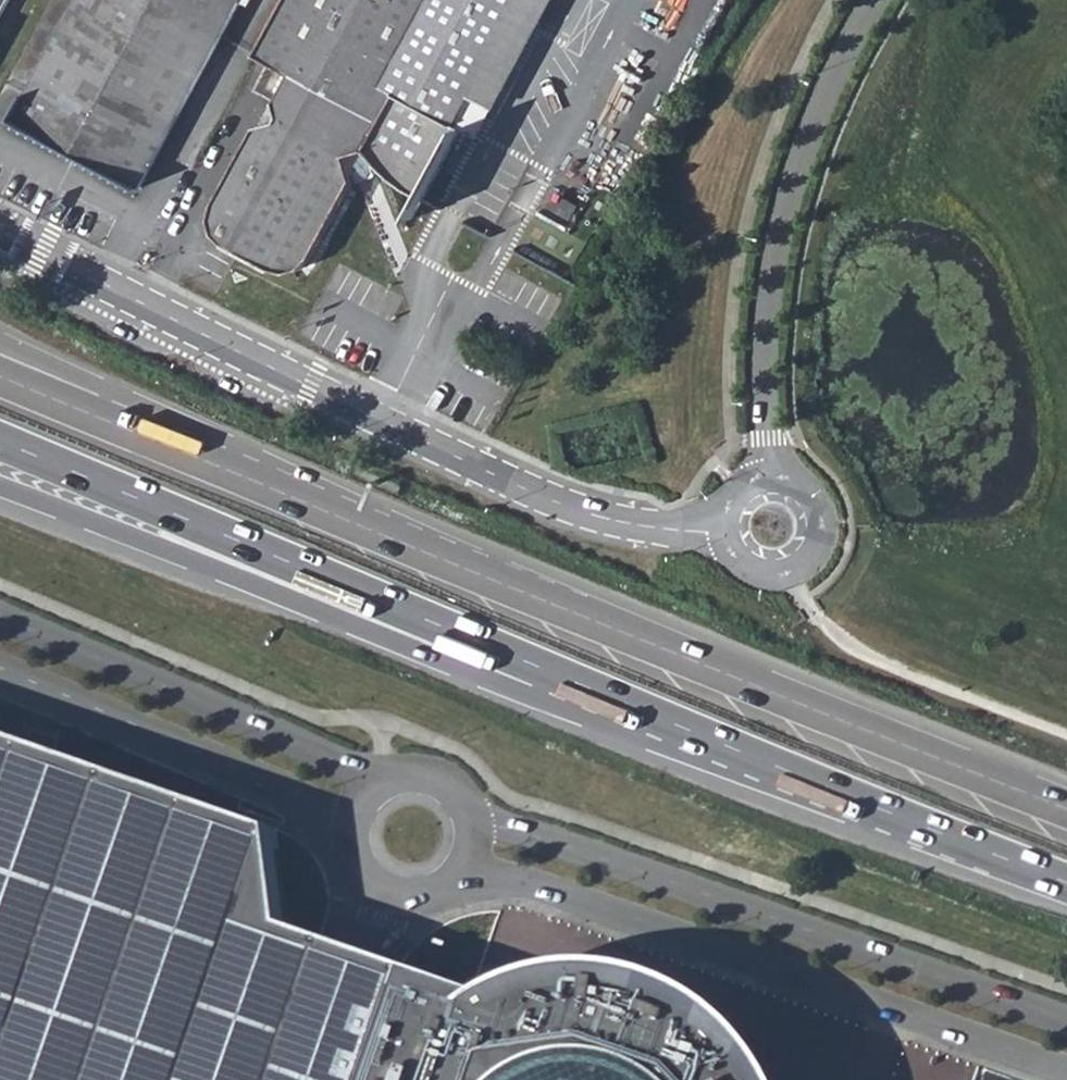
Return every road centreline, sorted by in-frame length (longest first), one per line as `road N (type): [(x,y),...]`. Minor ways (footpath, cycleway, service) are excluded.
road 1 (trunk): [(1066,809),(103,419)]
road 2 (residential): [(722,528),(634,530),(584,517),(0,234)]
road 3 (unclassified): [(460,870),(1066,1068)]
road 4 (unclassified): [(1066,1019),(499,823),(473,832)]
road 5 (trunk): [(0,440),(575,682)]
road 6 (trunk): [(0,487),(524,695),(575,682)]
road 7 (trunk): [(575,682),(1066,882)]
road 8 (residential): [(880,0),(802,147),(775,241),(762,339),(764,477)]
road 9 (unclassified): [(373,788),(348,763),(0,617)]
road 10 (unclassified): [(0,666),(273,781),(352,826)]
road 11 (residential): [(722,528),(735,560),(765,577),(812,559),(824,526),(820,509),(798,483),(764,477)]
road 12 (unclassified): [(352,826),(357,856),(393,891),(434,889),(460,870)]
road 13 (trunk): [(103,419),(99,385),(0,342)]
road 14 (unclassified): [(473,832),(461,796),(429,775),(391,777),(373,788)]

